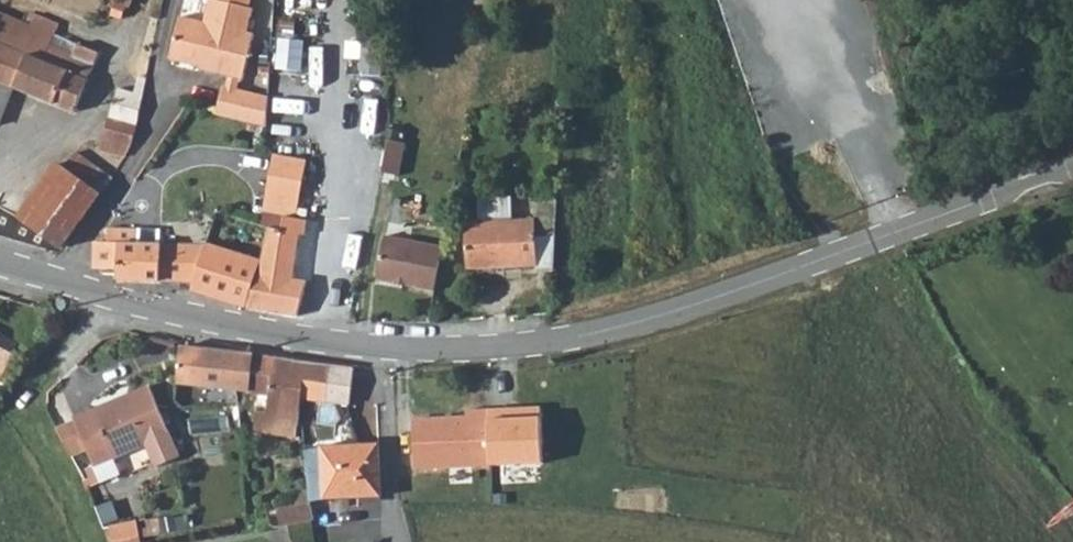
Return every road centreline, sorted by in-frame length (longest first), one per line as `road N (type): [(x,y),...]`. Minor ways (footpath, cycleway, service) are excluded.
road 1 (residential): [(1072,168),(615,330),(497,349),(307,343),(0,264)]
road 2 (track): [(1064,541),(824,258)]

